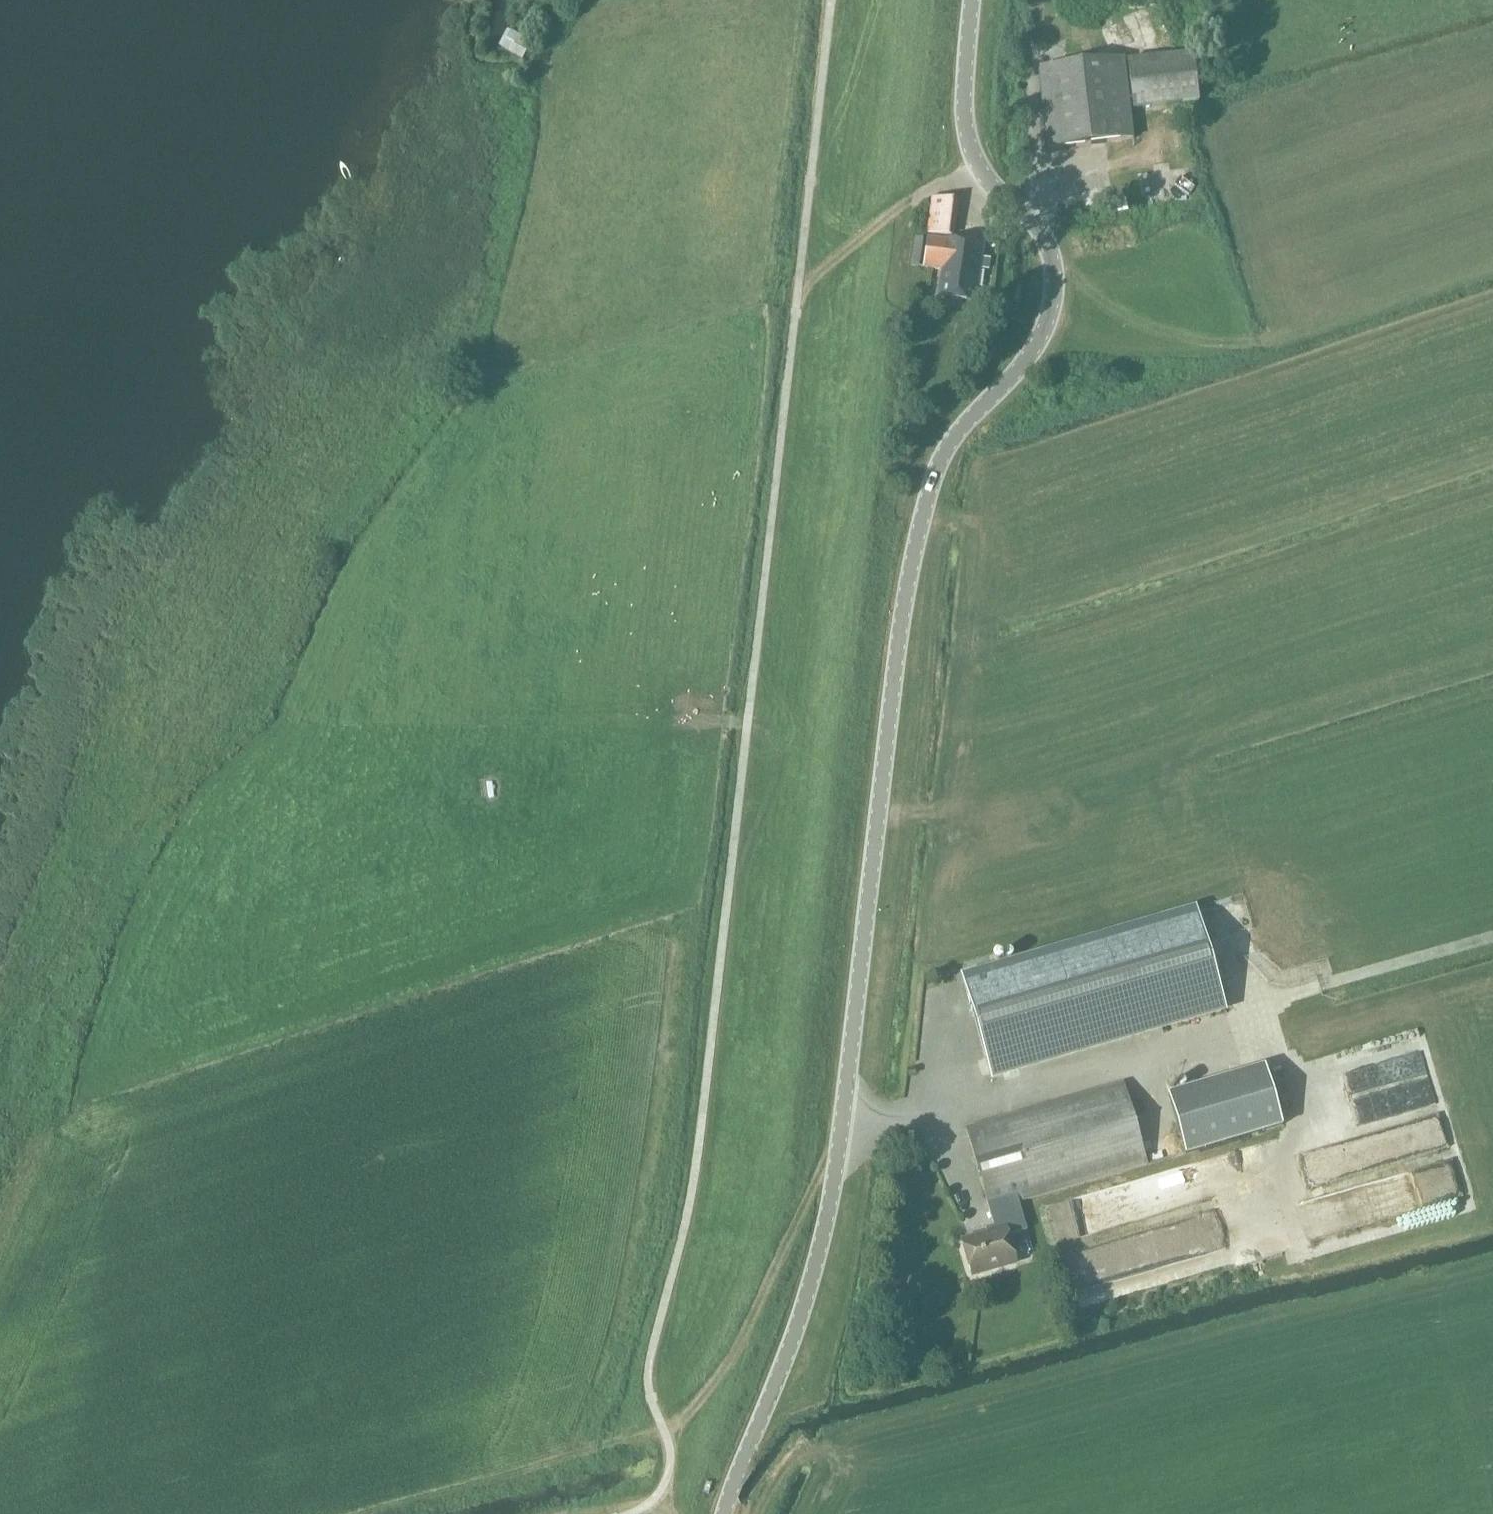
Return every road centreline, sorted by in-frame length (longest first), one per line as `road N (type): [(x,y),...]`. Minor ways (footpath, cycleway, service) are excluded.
road 1 (unclassified): [(725,1513),(823,1249),(849,1115),(913,545),(945,465),(1040,339),(1053,299),(1050,259),(1033,224),(973,153),(962,122),(970,0)]

